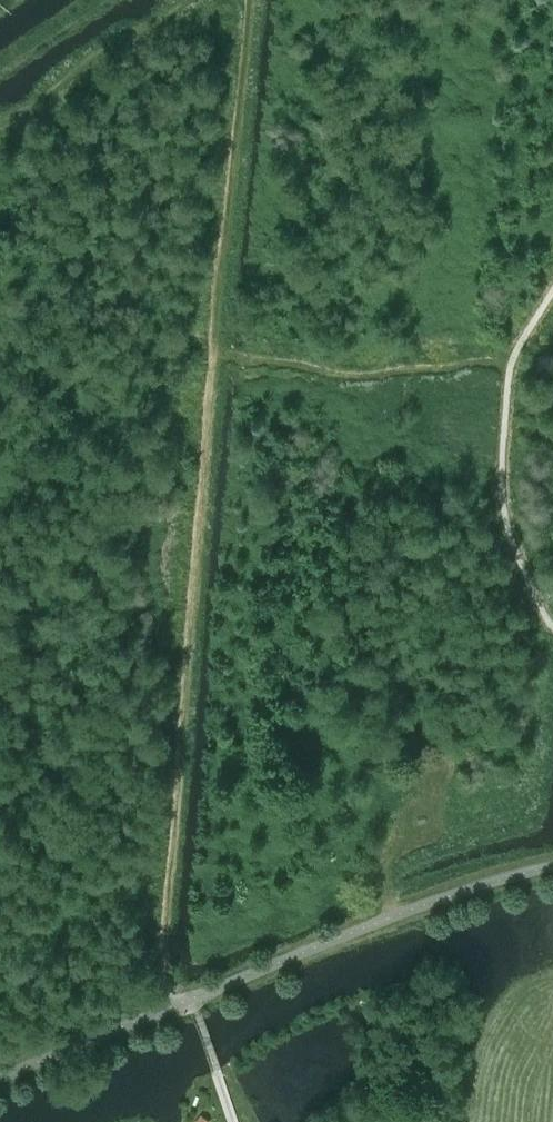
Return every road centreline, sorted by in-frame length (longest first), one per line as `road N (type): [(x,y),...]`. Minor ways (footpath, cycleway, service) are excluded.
road 1 (track): [(249,0),(166,921),(173,985),(188,996)]
road 2 (track): [(215,356),(511,368)]
road 3 (track): [(552,650),(536,781),(525,800),(449,814)]

